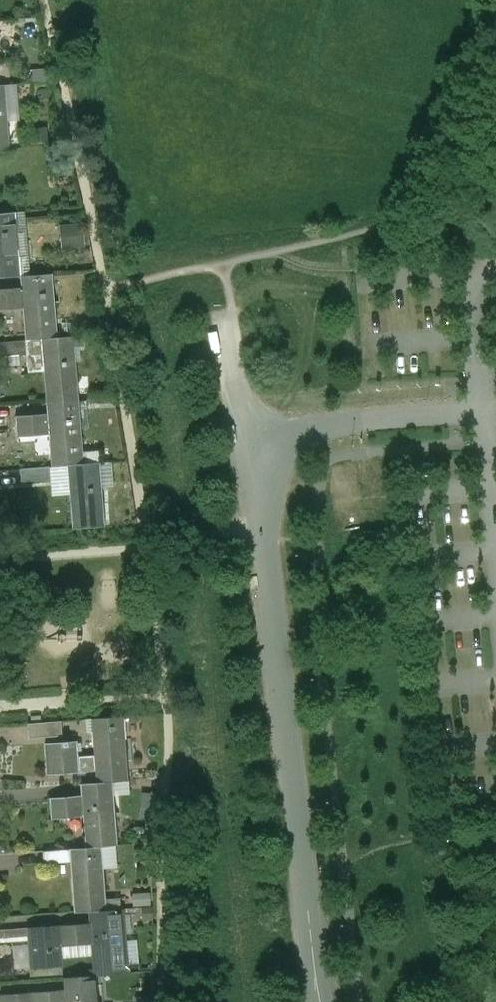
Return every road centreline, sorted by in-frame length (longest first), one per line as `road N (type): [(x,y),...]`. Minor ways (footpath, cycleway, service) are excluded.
road 1 (residential): [(320,1001),(265,530),(231,315)]
road 2 (track): [(223,265),(404,219),(494,0)]
road 3 (track): [(105,293),(223,265)]

